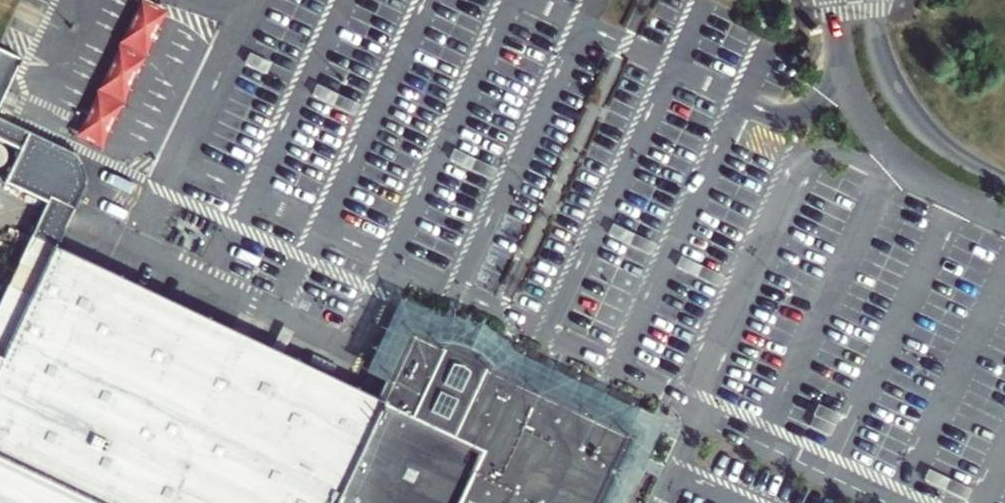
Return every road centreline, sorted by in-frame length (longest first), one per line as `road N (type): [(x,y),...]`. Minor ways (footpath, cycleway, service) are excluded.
road 1 (unclassified): [(829,0),(853,93),(883,145),(913,173),(1004,218)]
road 2 (unclassified): [(1004,180),(944,147),(913,116),(879,50),(877,0)]

